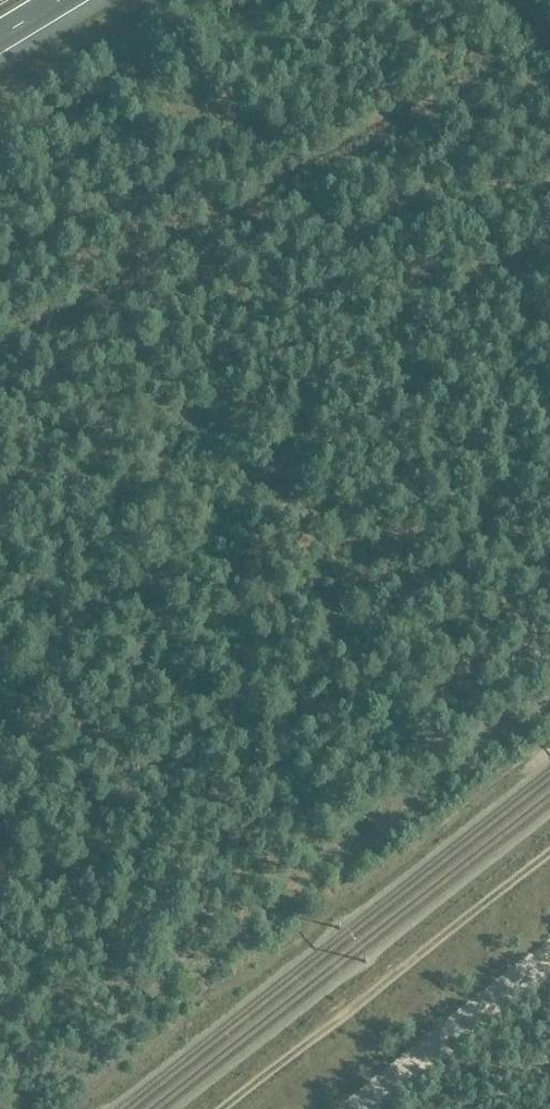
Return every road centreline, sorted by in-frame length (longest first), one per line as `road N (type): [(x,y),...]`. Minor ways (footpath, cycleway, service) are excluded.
road 1 (track): [(223,1108),(549,852)]
road 2 (track): [(351,1108),(549,954)]

